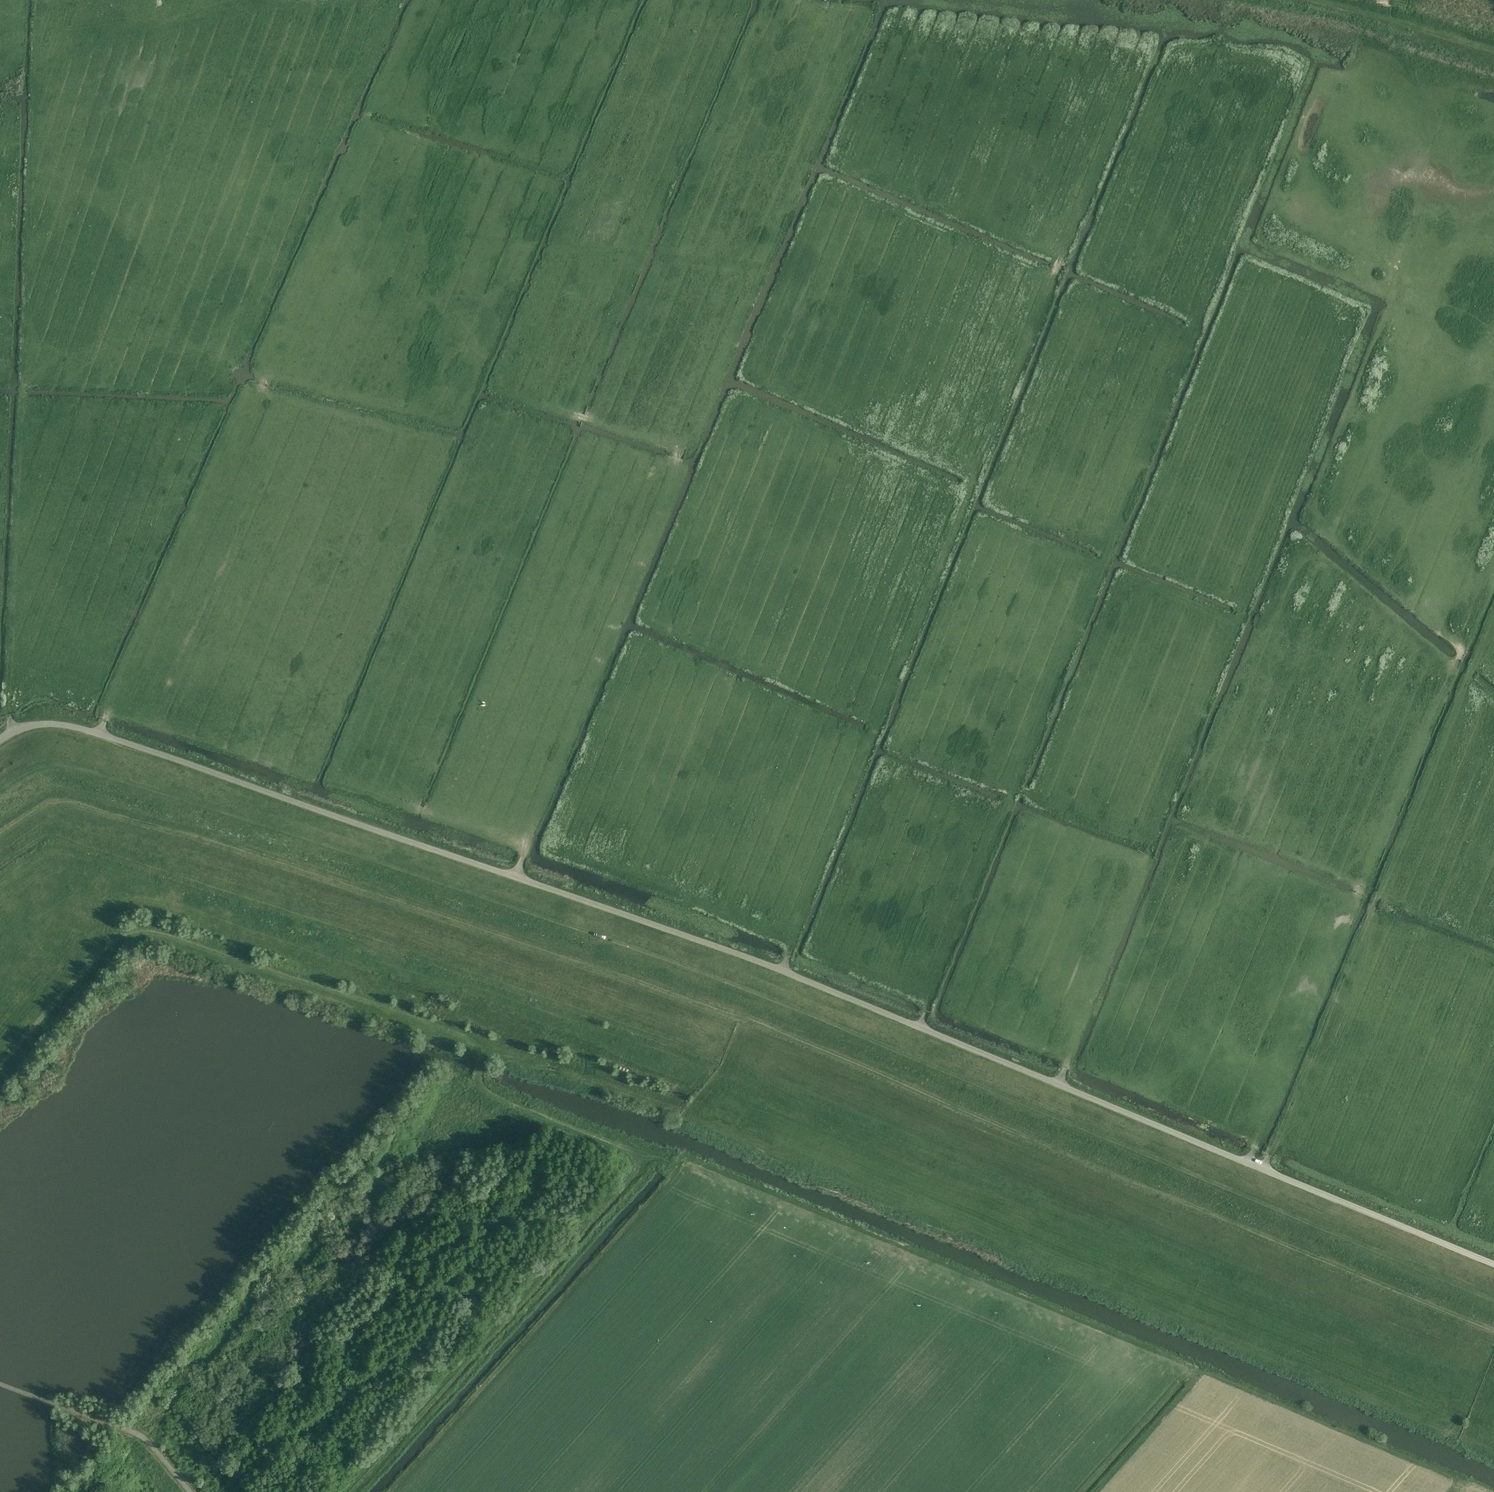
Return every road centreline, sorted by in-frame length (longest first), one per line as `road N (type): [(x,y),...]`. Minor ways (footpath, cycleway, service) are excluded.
road 1 (track): [(1493,1265),(756,959),(84,731),(44,726),(0,741)]
road 2 (track): [(0,1081),(118,946),(155,936),(459,1034),(485,1052),(477,1078),(483,1092),(699,1174)]
road 3 (track): [(1493,50),(1313,0)]

